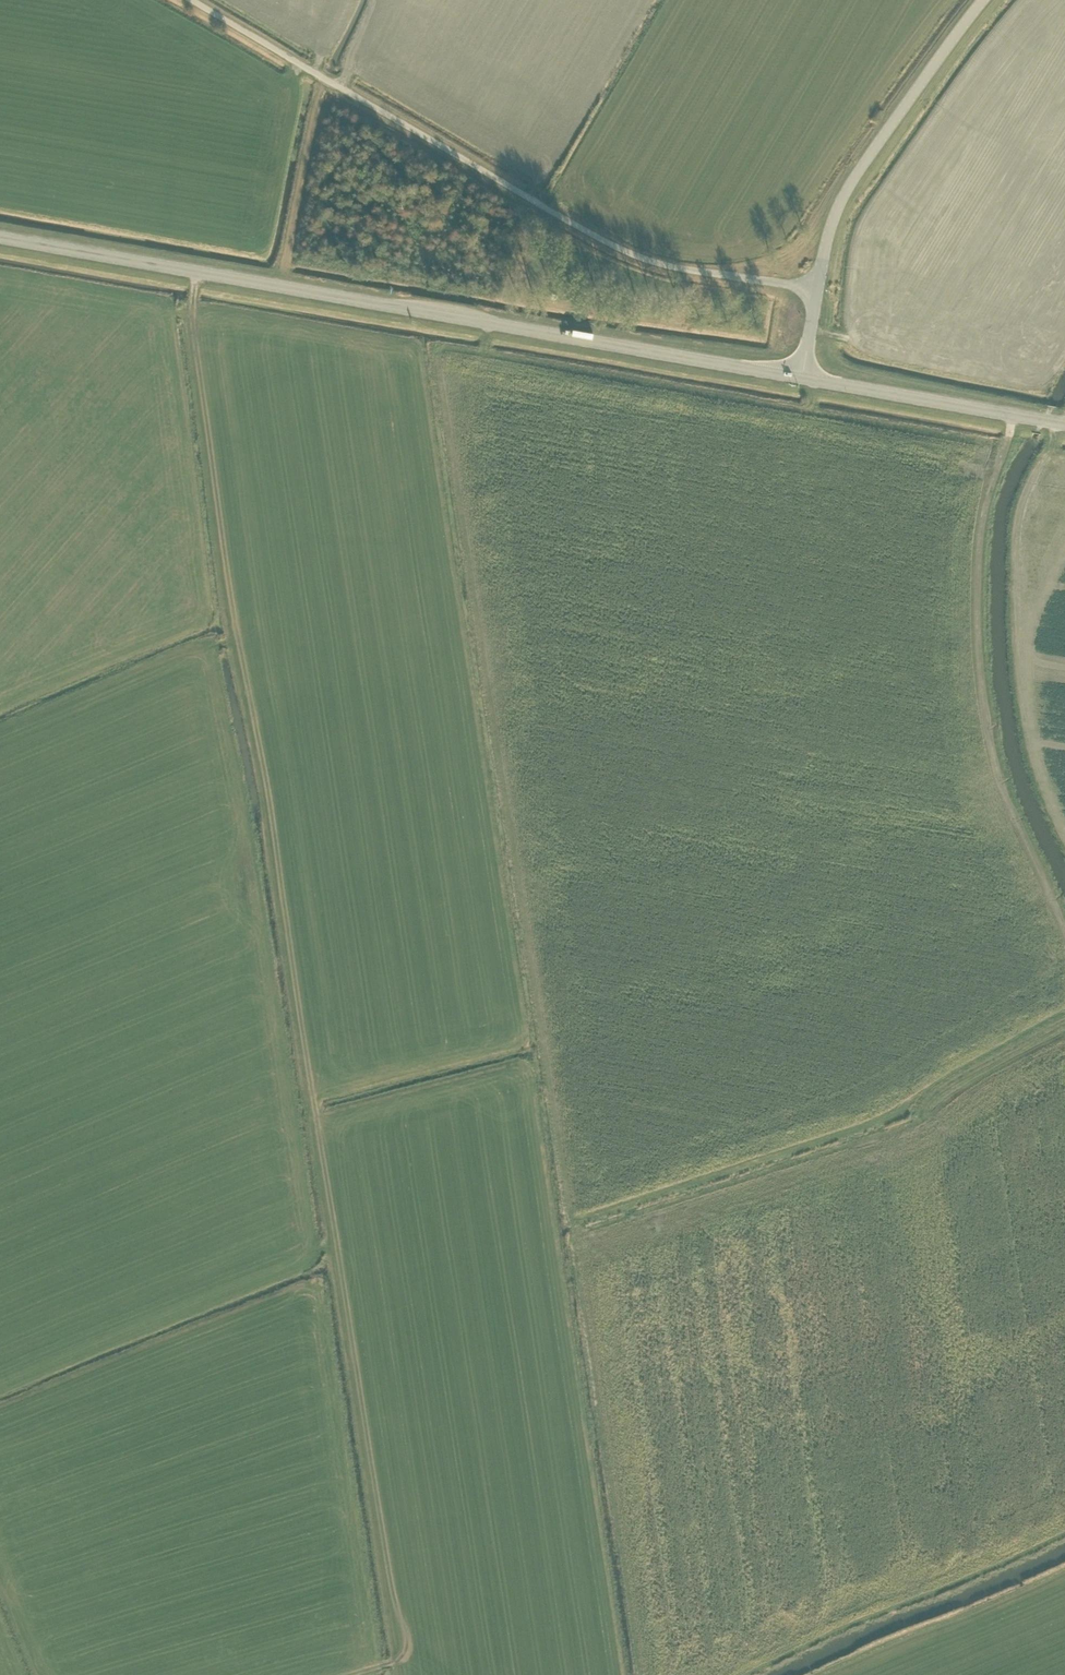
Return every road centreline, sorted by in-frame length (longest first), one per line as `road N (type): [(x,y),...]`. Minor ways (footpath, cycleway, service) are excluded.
road 1 (primary): [(802,377),(0,238)]
road 2 (unclassified): [(817,291),(629,253),(190,0)]
road 3 (tertiary): [(817,291),(843,201),(985,0)]
road 4 (primary): [(1064,424),(802,377)]

